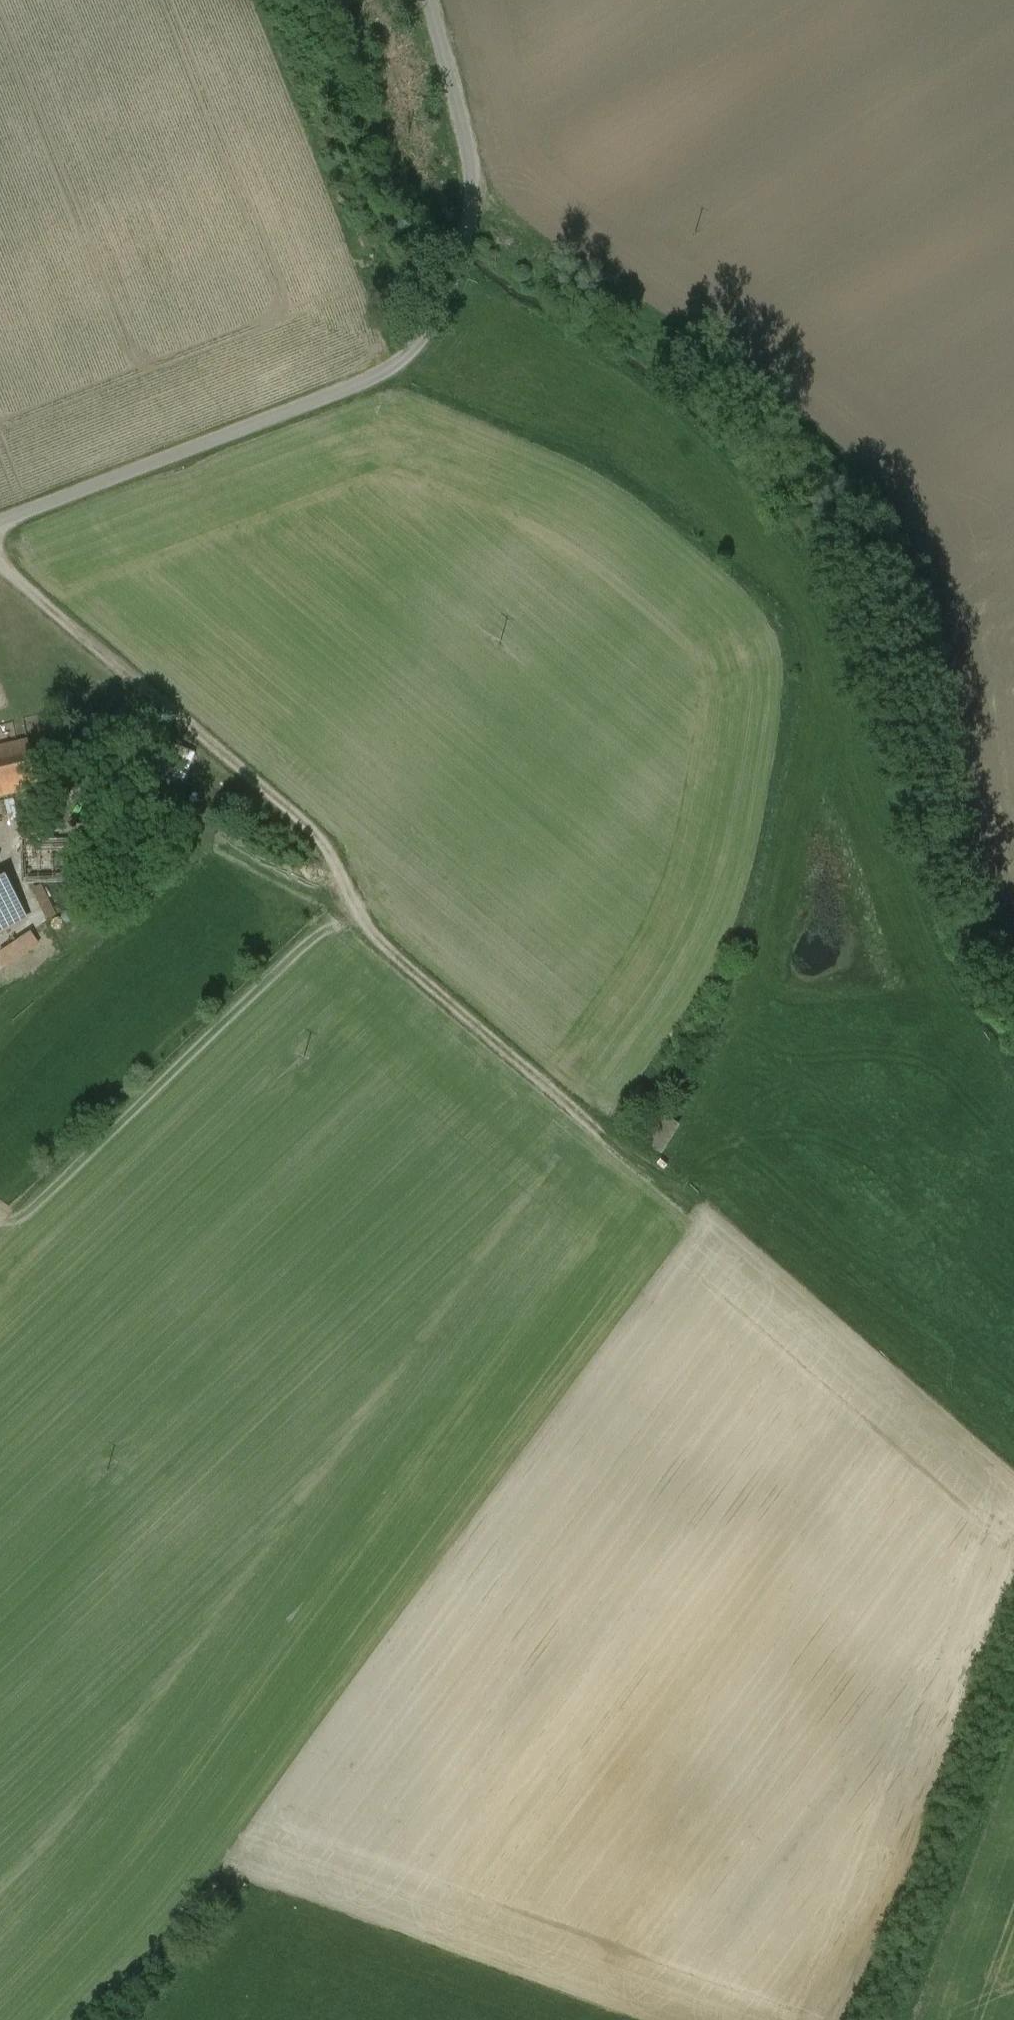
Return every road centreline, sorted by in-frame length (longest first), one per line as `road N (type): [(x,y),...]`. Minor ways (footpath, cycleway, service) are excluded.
road 1 (track): [(0,570),(318,835),(359,917),(392,953),(612,1134)]
road 2 (unclassified): [(427,0),(469,152),(470,219),(458,274),(418,347),(375,379),(0,523)]

